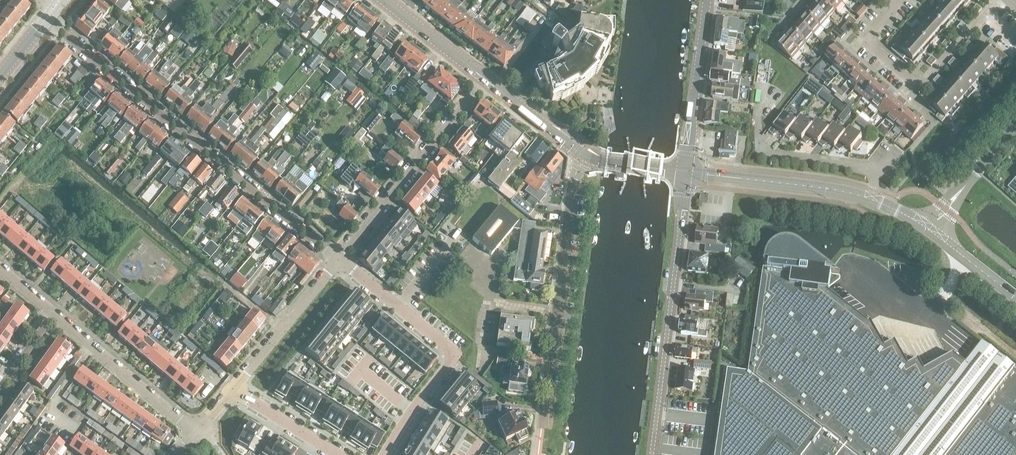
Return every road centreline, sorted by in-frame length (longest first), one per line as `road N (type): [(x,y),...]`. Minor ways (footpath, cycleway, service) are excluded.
road 1 (residential): [(338,259),(44,18)]
road 2 (tertiary): [(652,454),(685,171)]
road 3 (residential): [(544,424),(575,178),(585,156)]
road 4 (residential): [(385,454),(452,355),(338,259)]
road 5 (residential): [(1000,0),(919,88),(866,39),(888,13),(889,0)]
road 6 (residential): [(338,259),(485,78)]
road 7 (secondary): [(871,201),(685,171)]
road 8 (residential): [(195,433),(51,314)]
road 9 (tertiary): [(685,171),(708,0)]
road 10 (residential): [(230,390),(338,259)]
road 11 (residential): [(871,201),(876,170),(760,154)]
road 12 (unclassified): [(1015,129),(930,230)]
road 13 (secondary): [(384,0),(485,78)]
road 14 (secondary): [(485,78),(585,156)]
road 15 (residential): [(335,454),(230,390)]

